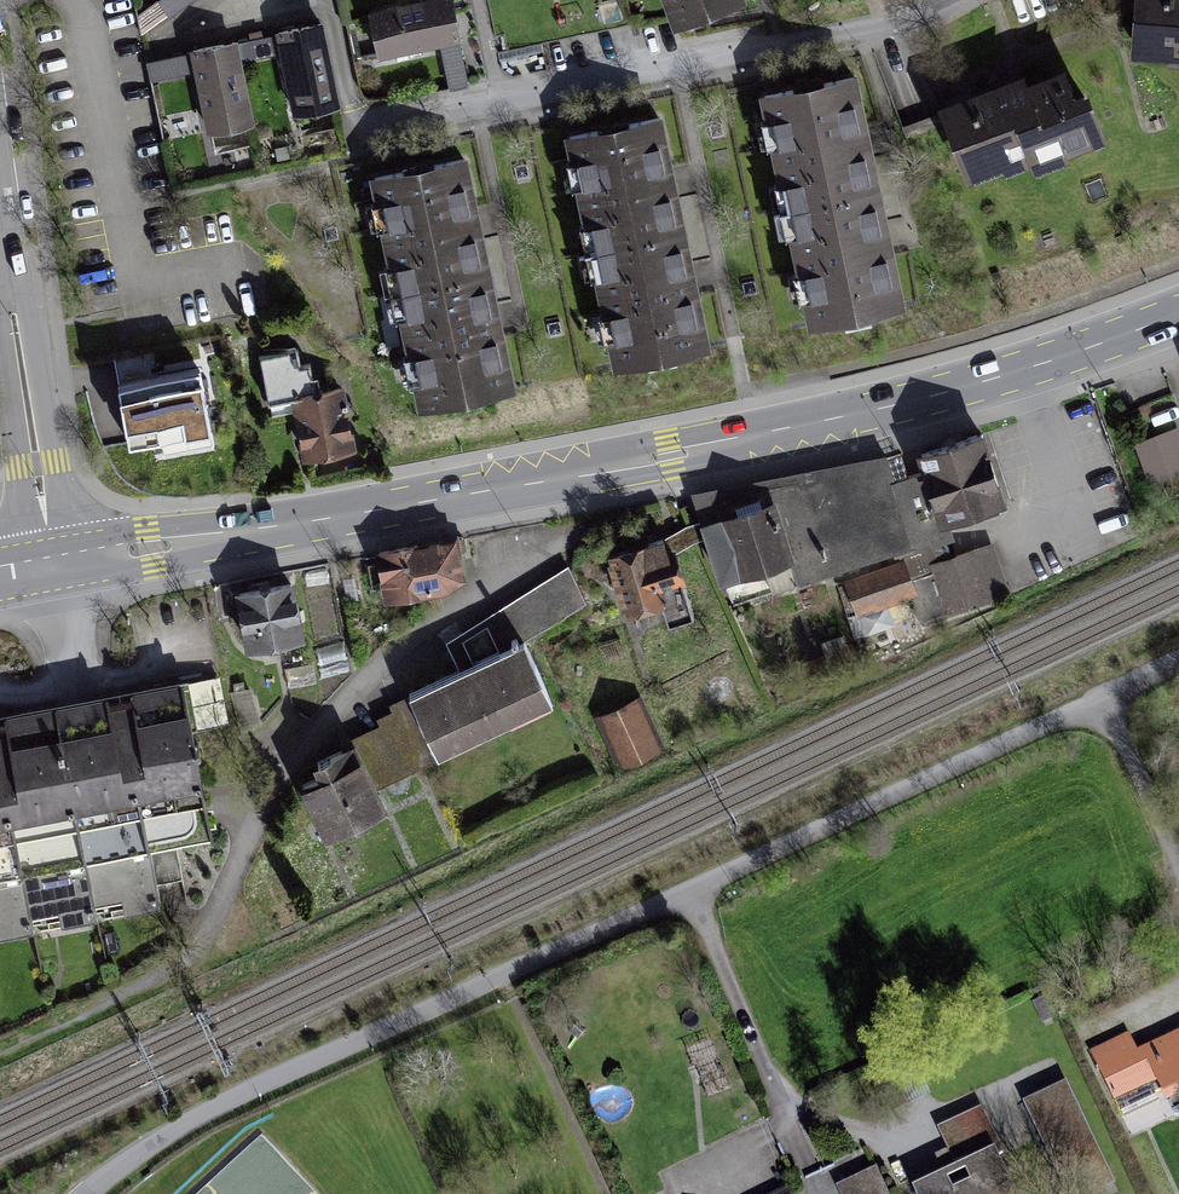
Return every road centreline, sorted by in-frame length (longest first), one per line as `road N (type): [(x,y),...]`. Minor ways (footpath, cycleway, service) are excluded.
road 1 (primary): [(1178,313),(1043,362),(836,418),(498,489),(51,556)]
road 2 (residential): [(326,0),(358,129),(861,29),(950,0)]
road 3 (residential): [(0,218),(51,556)]

